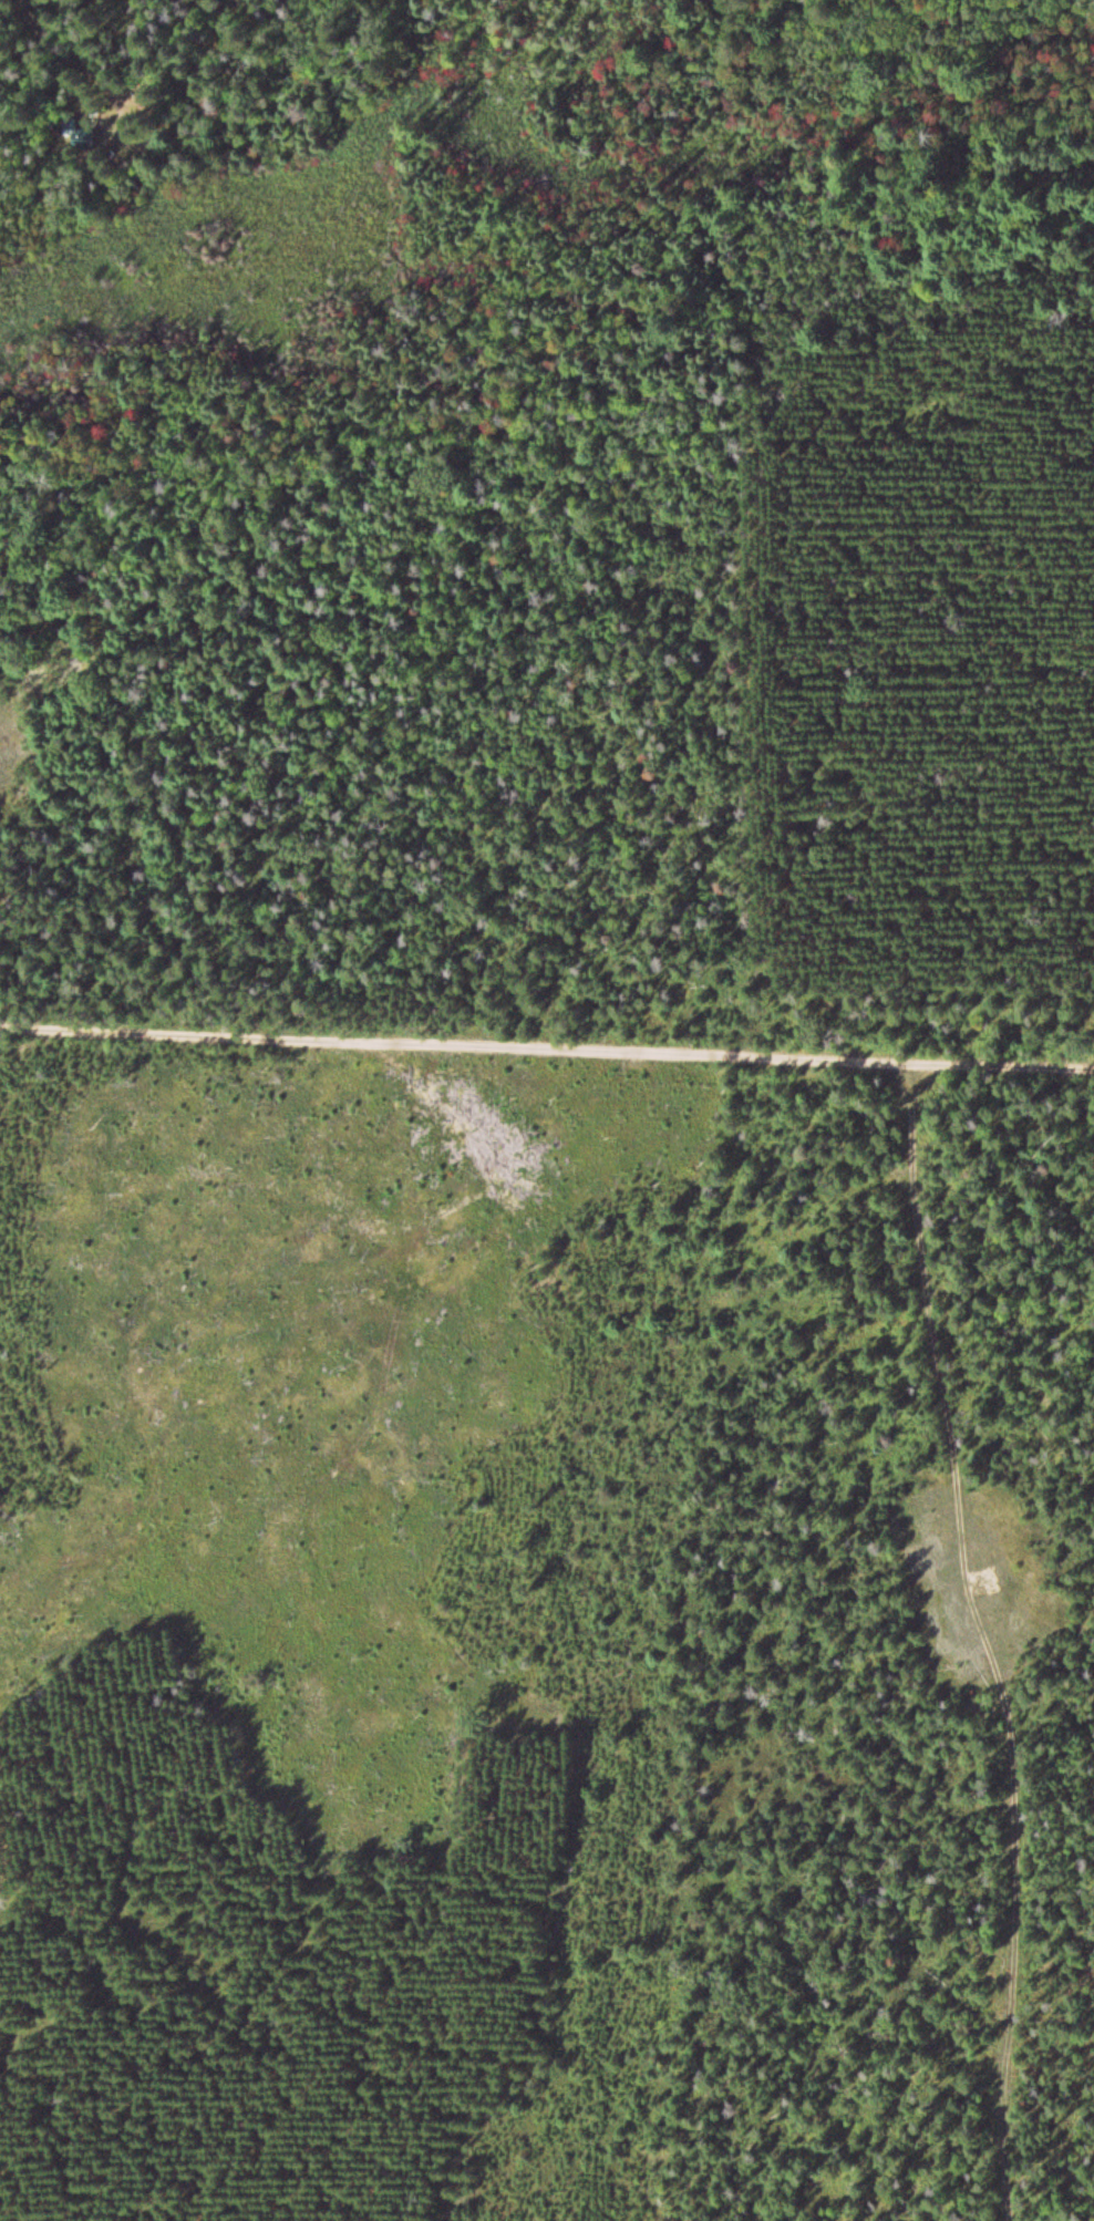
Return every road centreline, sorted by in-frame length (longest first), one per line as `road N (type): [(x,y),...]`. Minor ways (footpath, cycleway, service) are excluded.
road 1 (track): [(1093,1066),(824,1051),(0,1028)]

